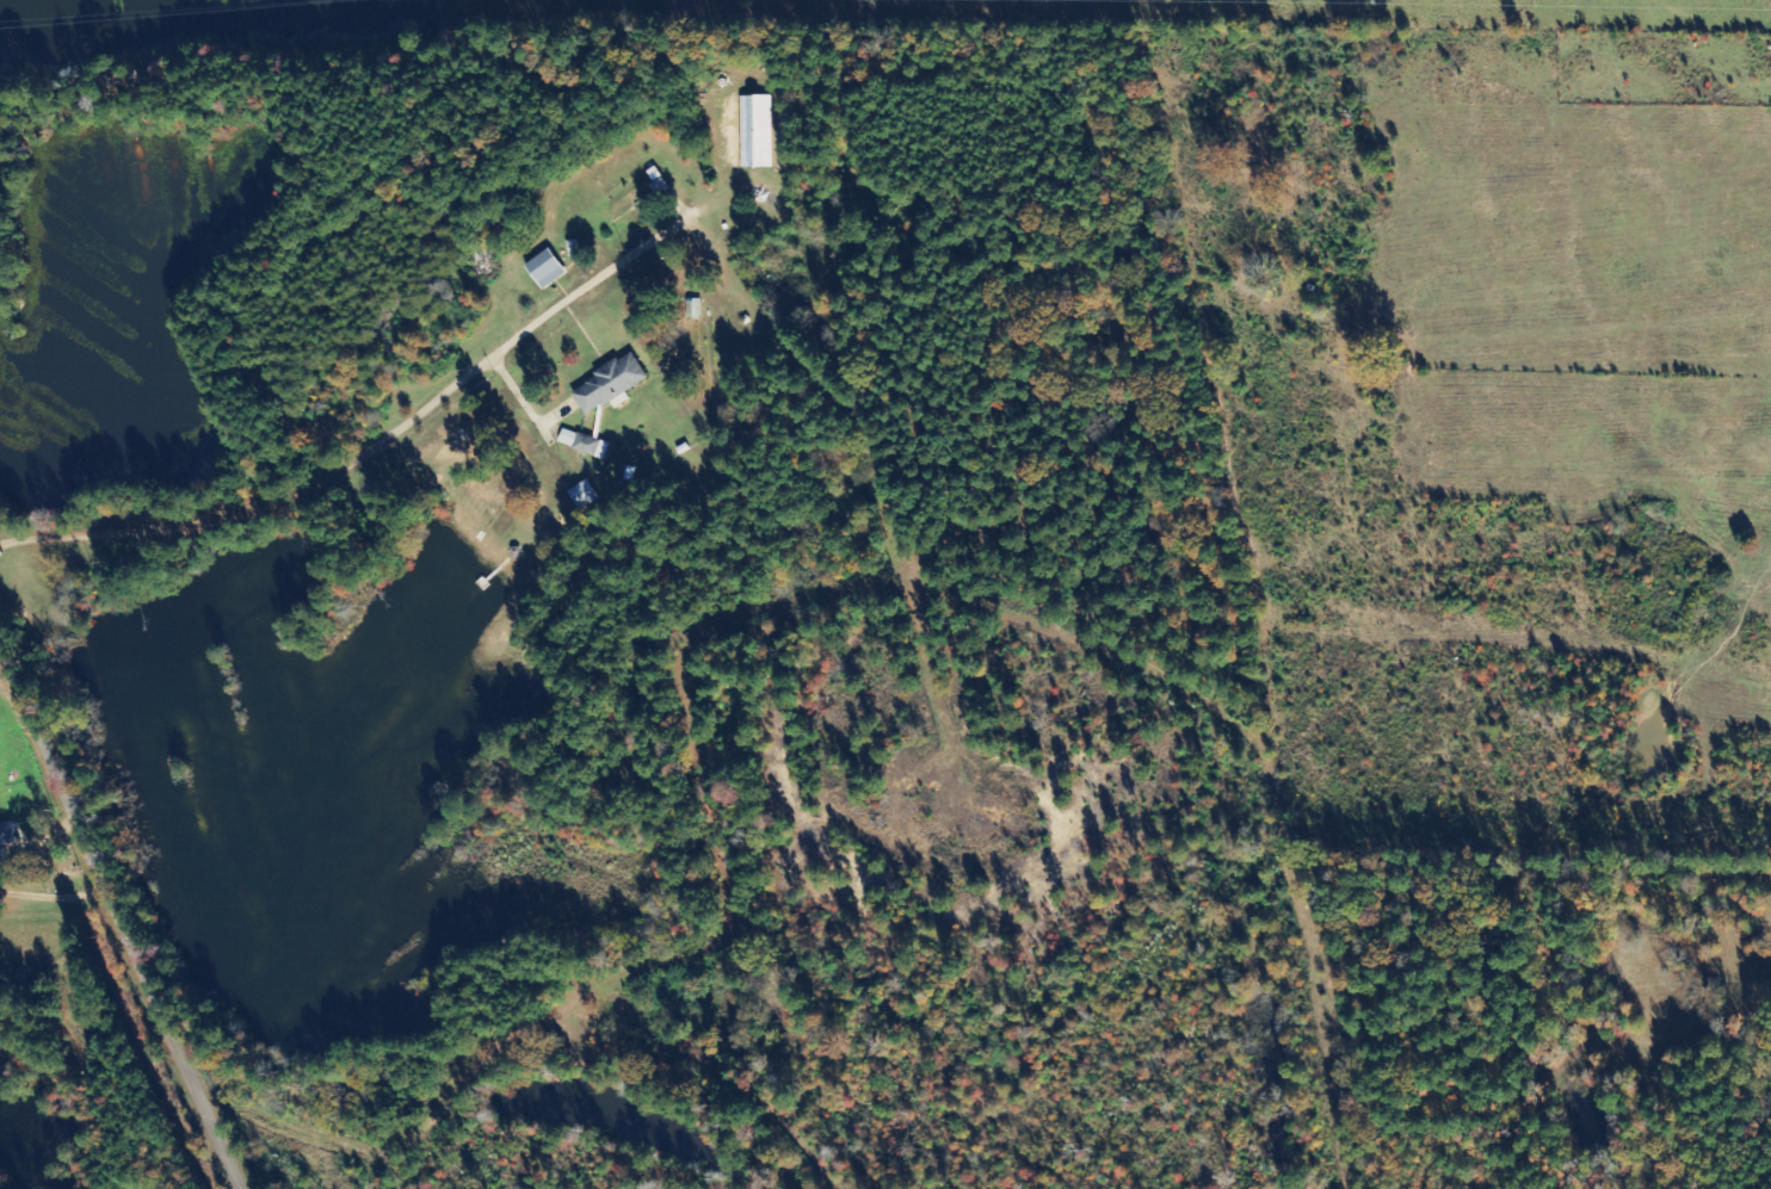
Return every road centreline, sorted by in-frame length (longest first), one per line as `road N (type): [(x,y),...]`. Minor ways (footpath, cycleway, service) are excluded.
road 1 (residential): [(247,1188),(0,627)]

